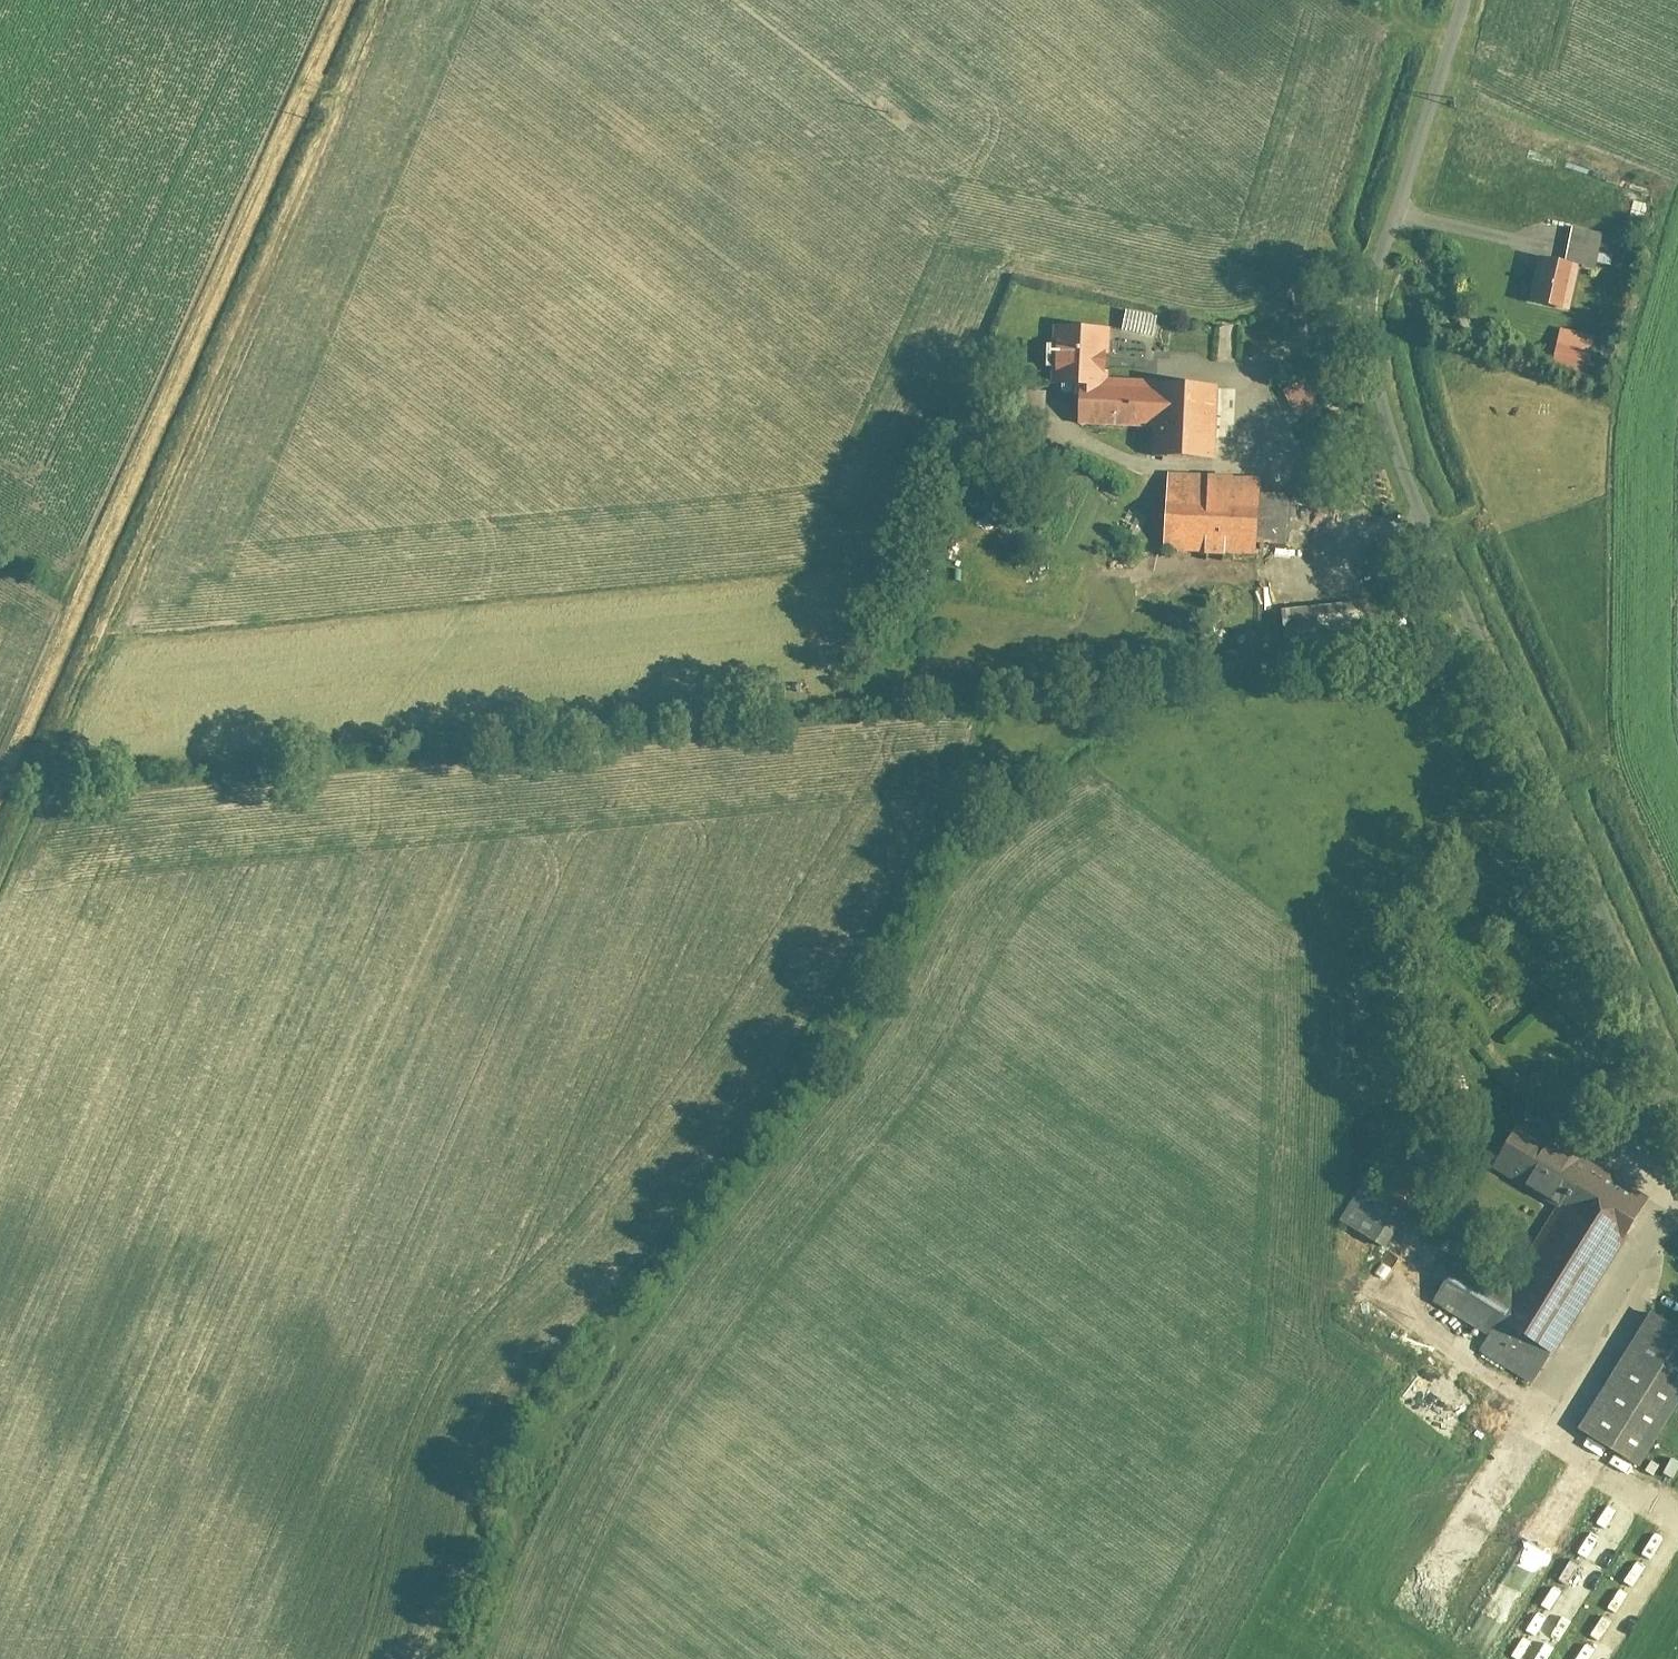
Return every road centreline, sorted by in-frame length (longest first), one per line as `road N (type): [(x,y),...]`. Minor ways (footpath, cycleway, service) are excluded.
road 1 (unclassified): [(1464,0),(1365,341),(1412,498),(1677,1155)]

